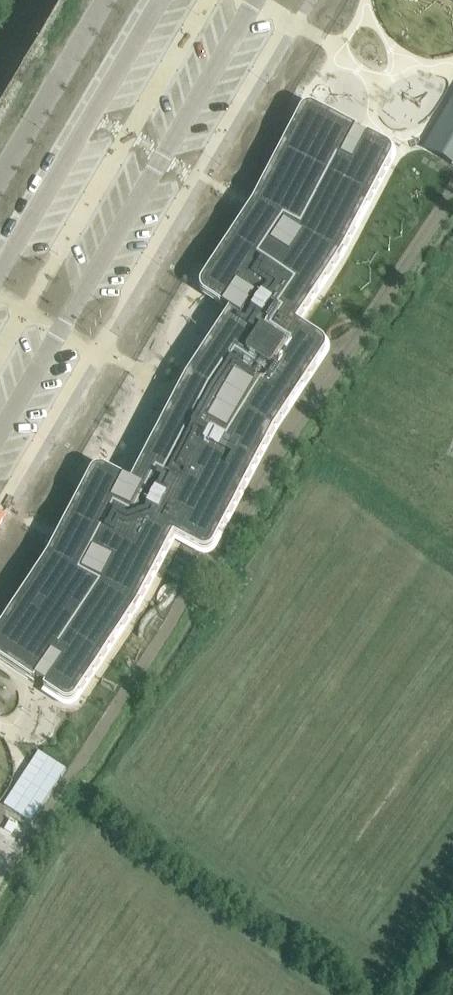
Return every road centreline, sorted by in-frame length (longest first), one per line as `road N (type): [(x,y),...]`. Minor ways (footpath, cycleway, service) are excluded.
road 1 (unclassified): [(103,0),(0,178)]

